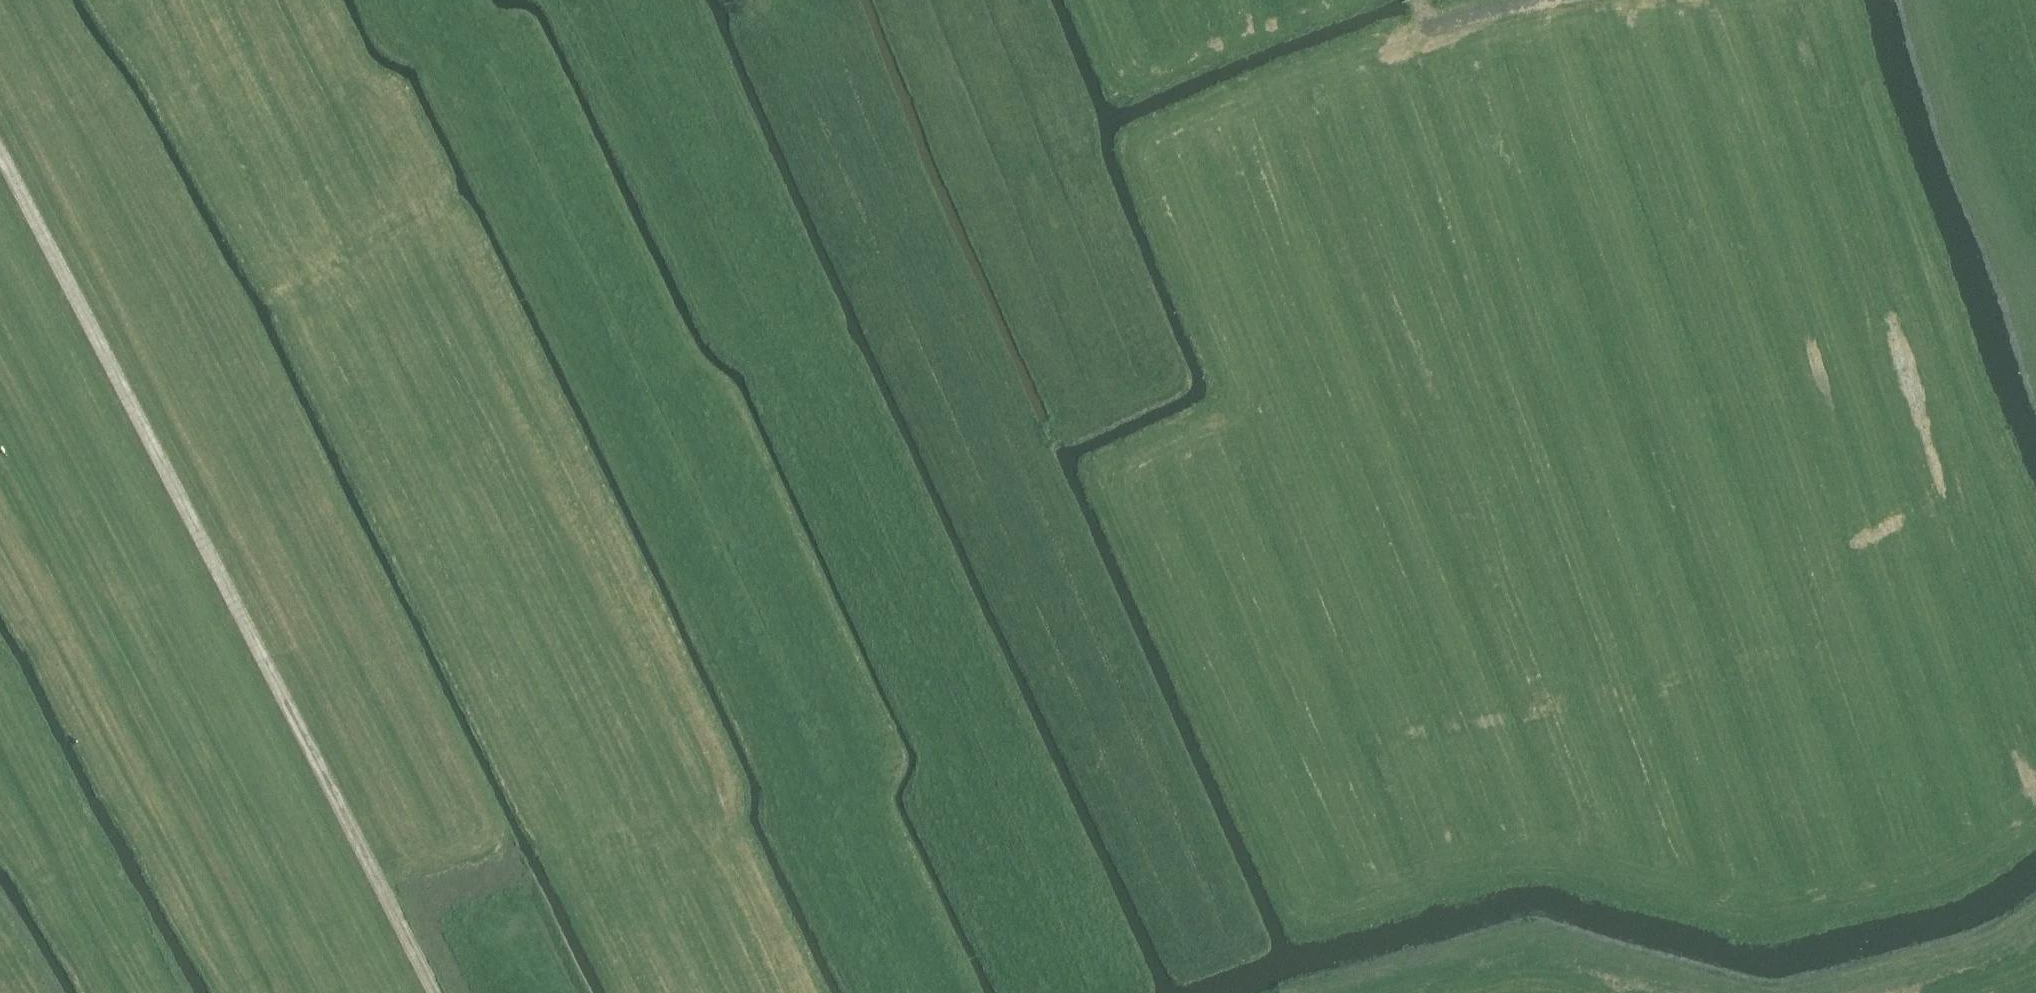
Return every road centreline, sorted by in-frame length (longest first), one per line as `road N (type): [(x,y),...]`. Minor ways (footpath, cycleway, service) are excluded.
road 1 (track): [(0,148),(435,992)]

